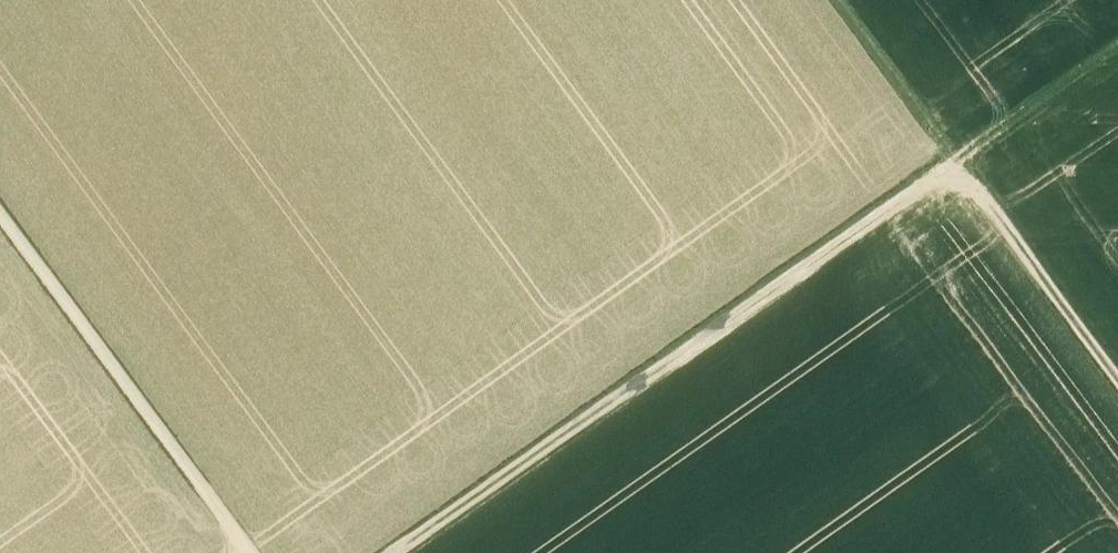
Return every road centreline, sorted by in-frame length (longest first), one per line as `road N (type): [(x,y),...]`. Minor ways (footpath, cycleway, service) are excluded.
road 1 (track): [(397,552),(1117,44)]
road 2 (track): [(831,0),(1117,383)]
road 3 (track): [(252,552),(0,215)]

